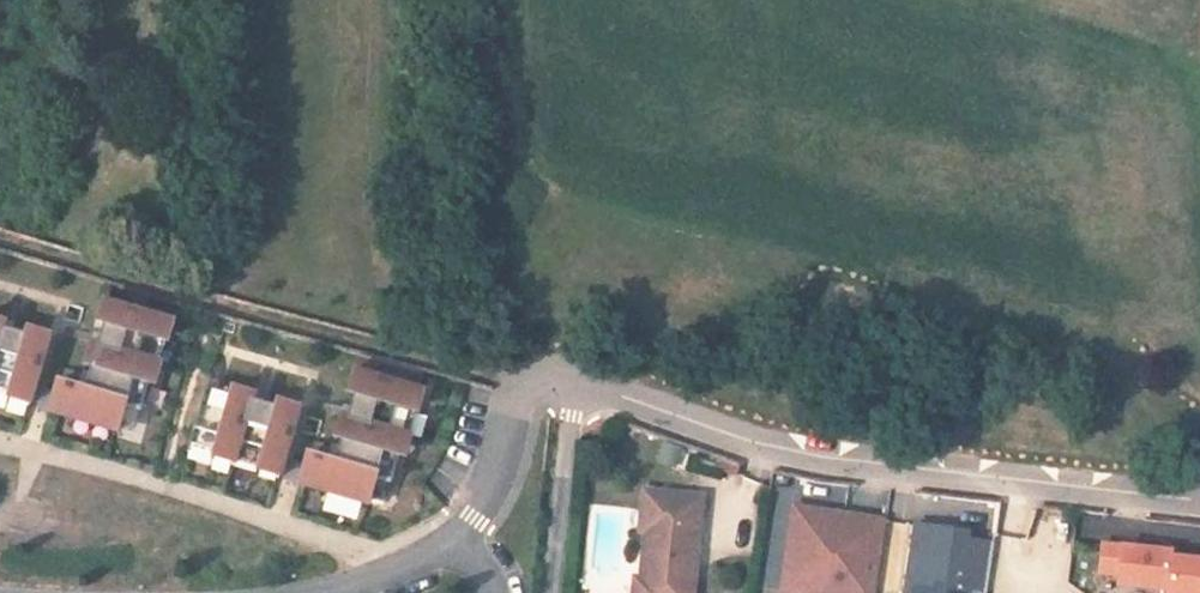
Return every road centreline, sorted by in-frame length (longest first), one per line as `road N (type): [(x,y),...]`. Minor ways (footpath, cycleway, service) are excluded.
road 1 (residential): [(460,548),(528,385),(545,378),(574,379),(816,462),(1199,502)]
road 2 (track): [(0,238),(528,385)]
road 3 (residential): [(460,548),(303,592)]

